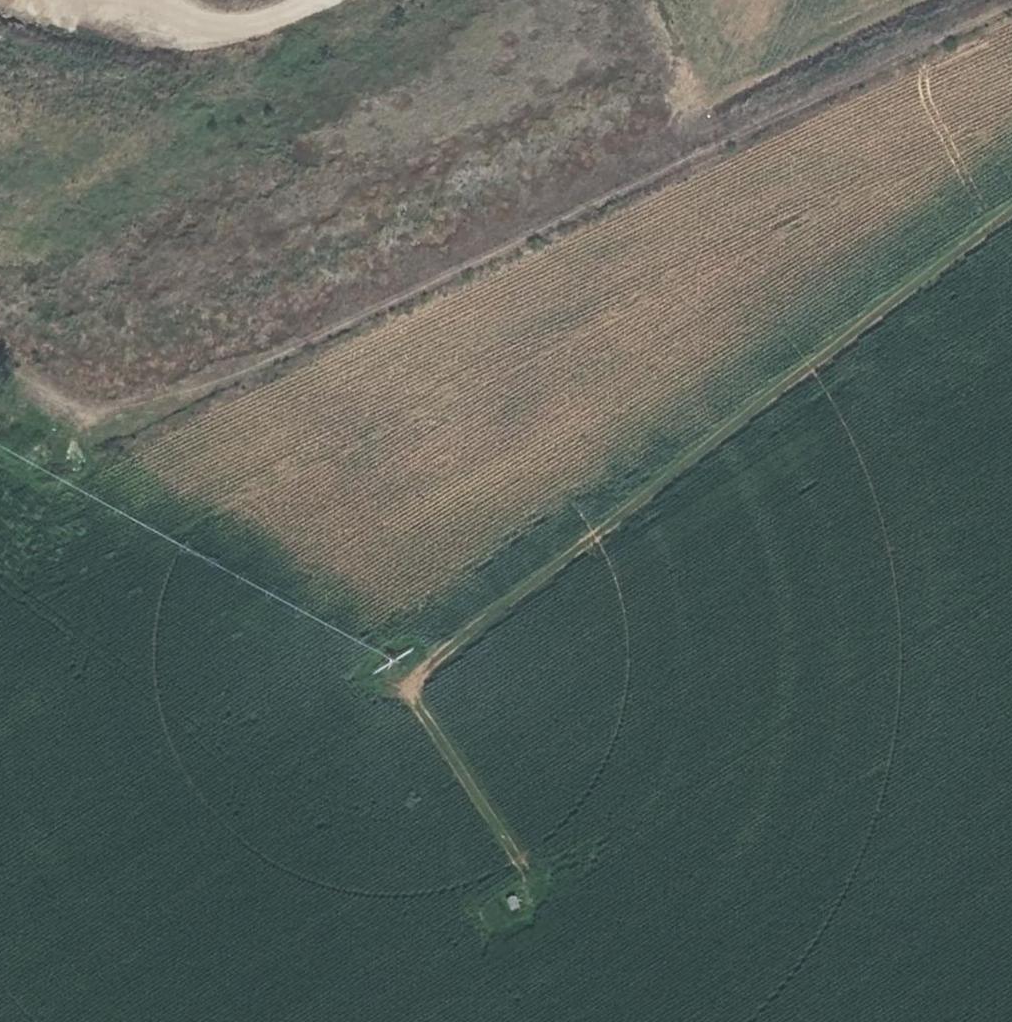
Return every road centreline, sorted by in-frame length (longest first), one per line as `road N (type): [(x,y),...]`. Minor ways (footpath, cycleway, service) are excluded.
road 1 (track): [(0,371),(31,392),(75,406),(112,409),(152,399),(1011,0)]

